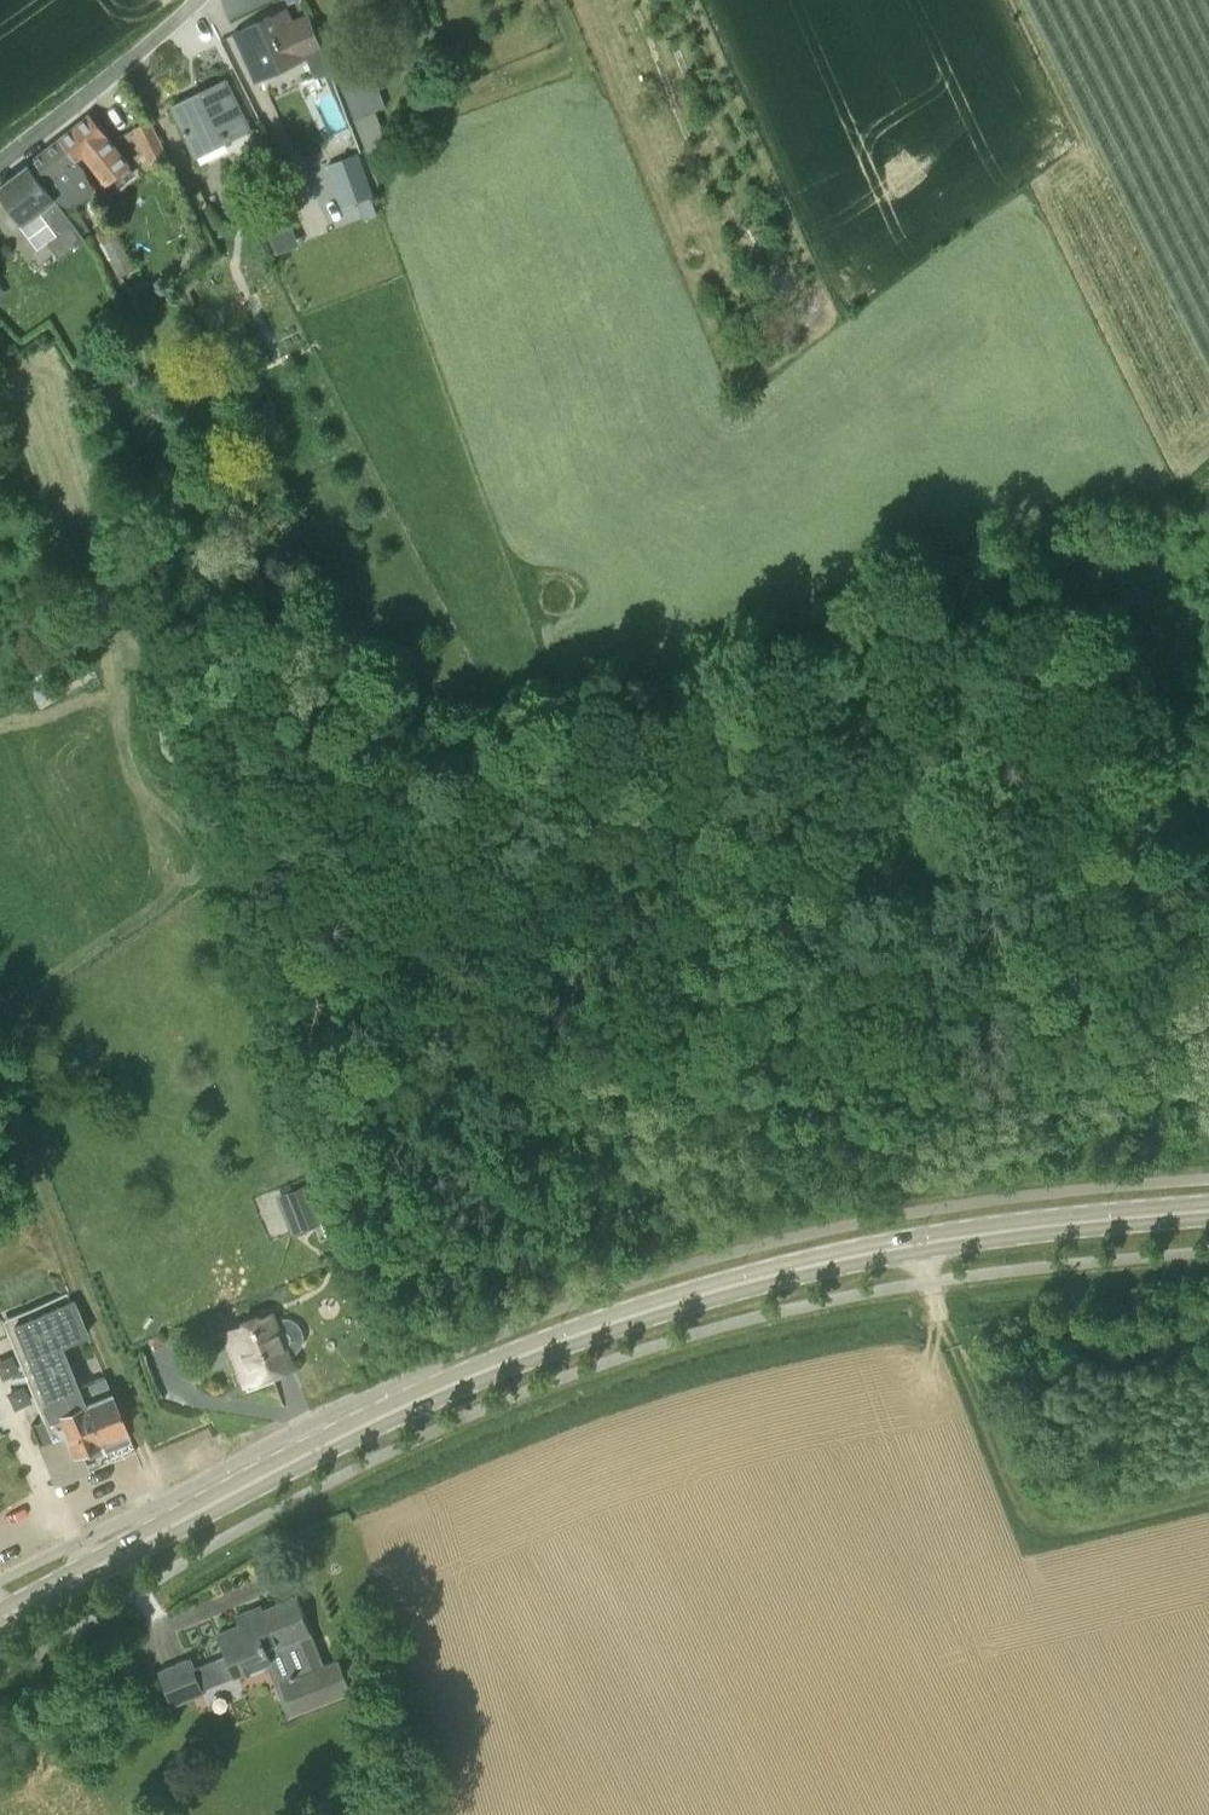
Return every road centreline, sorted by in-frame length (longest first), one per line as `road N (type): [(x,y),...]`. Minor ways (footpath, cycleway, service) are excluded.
road 1 (secondary): [(108,1561),(482,1376),(606,1326),(837,1261),(1208,1212)]
road 2 (residential): [(108,1561),(73,1508),(52,1516),(0,1404)]
road 3 (residential): [(132,56),(0,160)]
road 4 (secondary): [(0,1620),(108,1561)]

